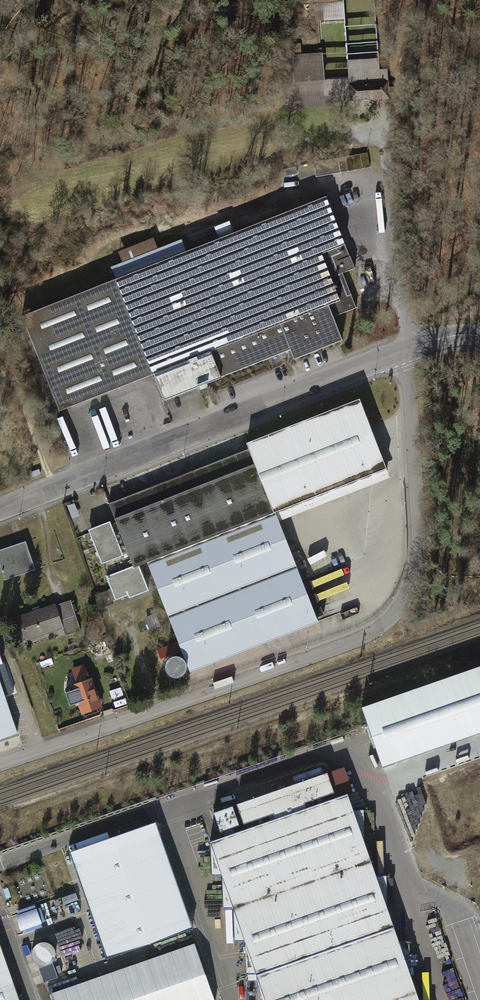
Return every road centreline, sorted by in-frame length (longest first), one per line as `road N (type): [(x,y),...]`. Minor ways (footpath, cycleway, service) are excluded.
road 1 (unclassified): [(0,764),(331,649),(396,614),(417,525),(421,444),(411,347)]
road 2 (unclassified): [(411,347),(0,511)]
road 3 (unclassified): [(411,347),(384,106)]

